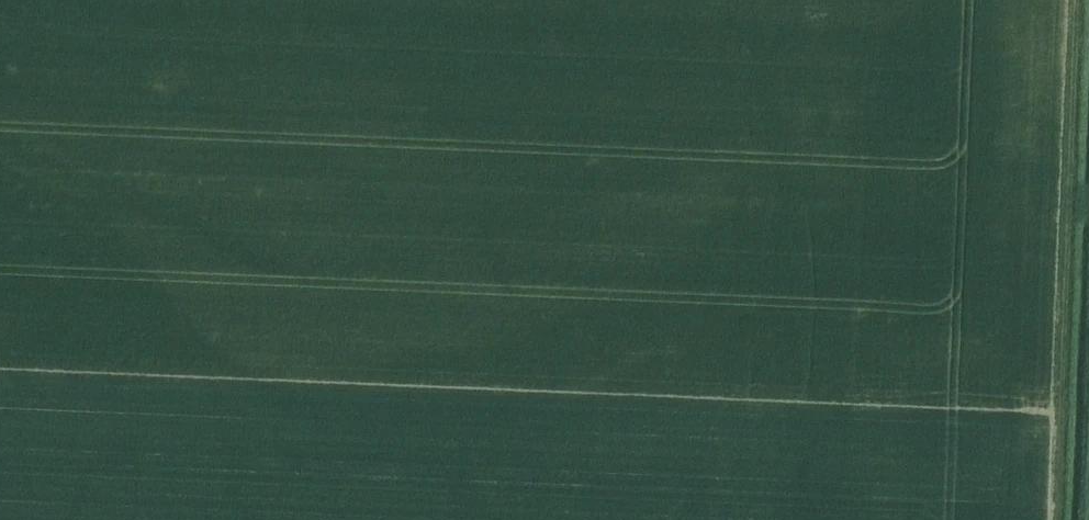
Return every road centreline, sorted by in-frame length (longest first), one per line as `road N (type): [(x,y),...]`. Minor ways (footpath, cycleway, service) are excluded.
road 1 (track): [(1088,364),(1082,519)]

